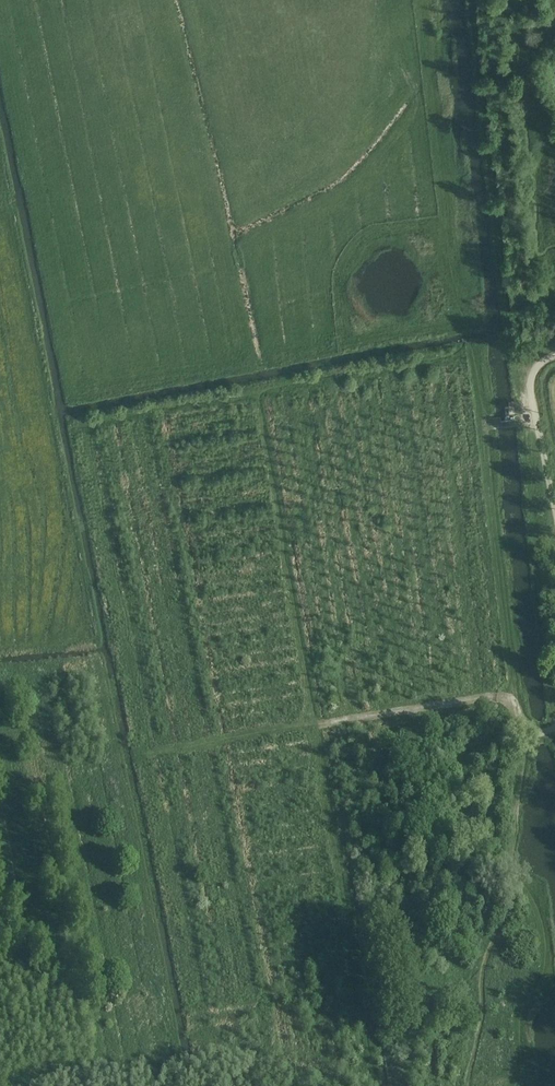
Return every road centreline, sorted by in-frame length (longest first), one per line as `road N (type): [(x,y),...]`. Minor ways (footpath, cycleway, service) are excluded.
road 1 (unclassified): [(554,509),(530,385),(539,364),(554,357)]

